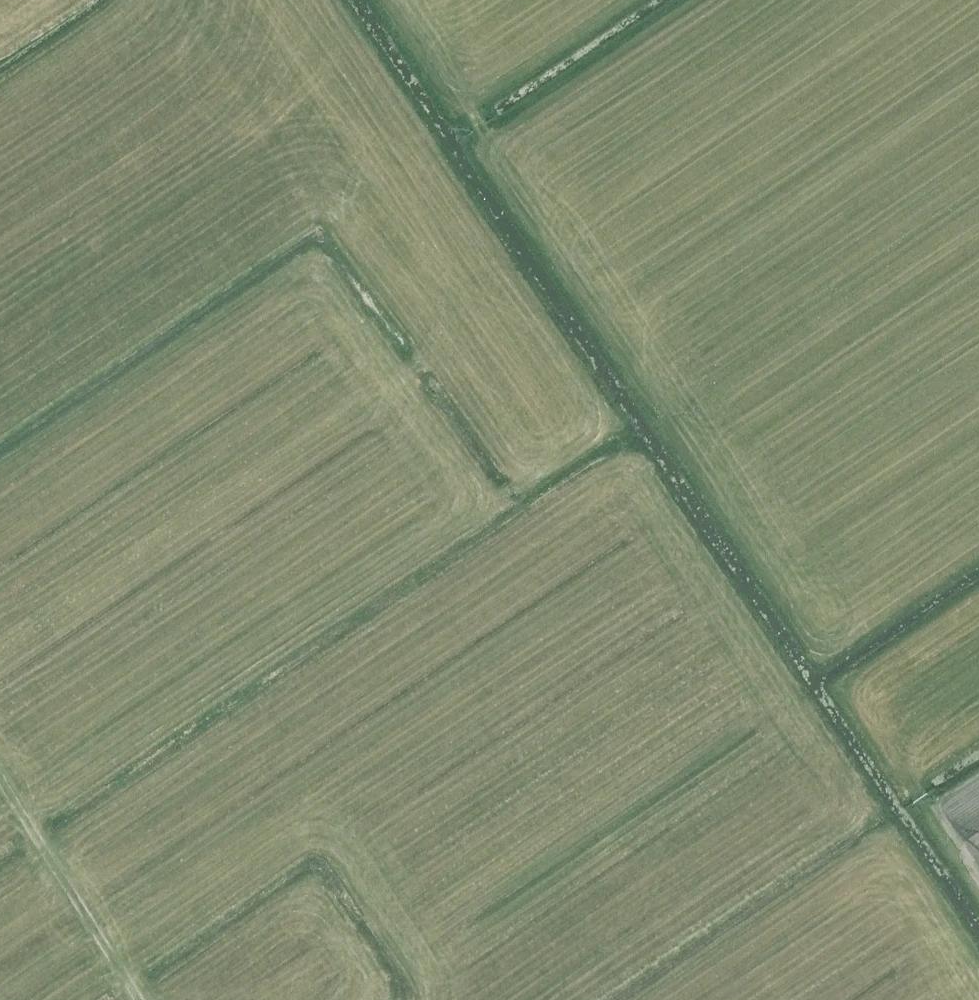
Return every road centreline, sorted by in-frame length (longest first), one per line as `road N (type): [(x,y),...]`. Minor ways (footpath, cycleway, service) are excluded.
road 1 (track): [(138,999),(0,781)]

